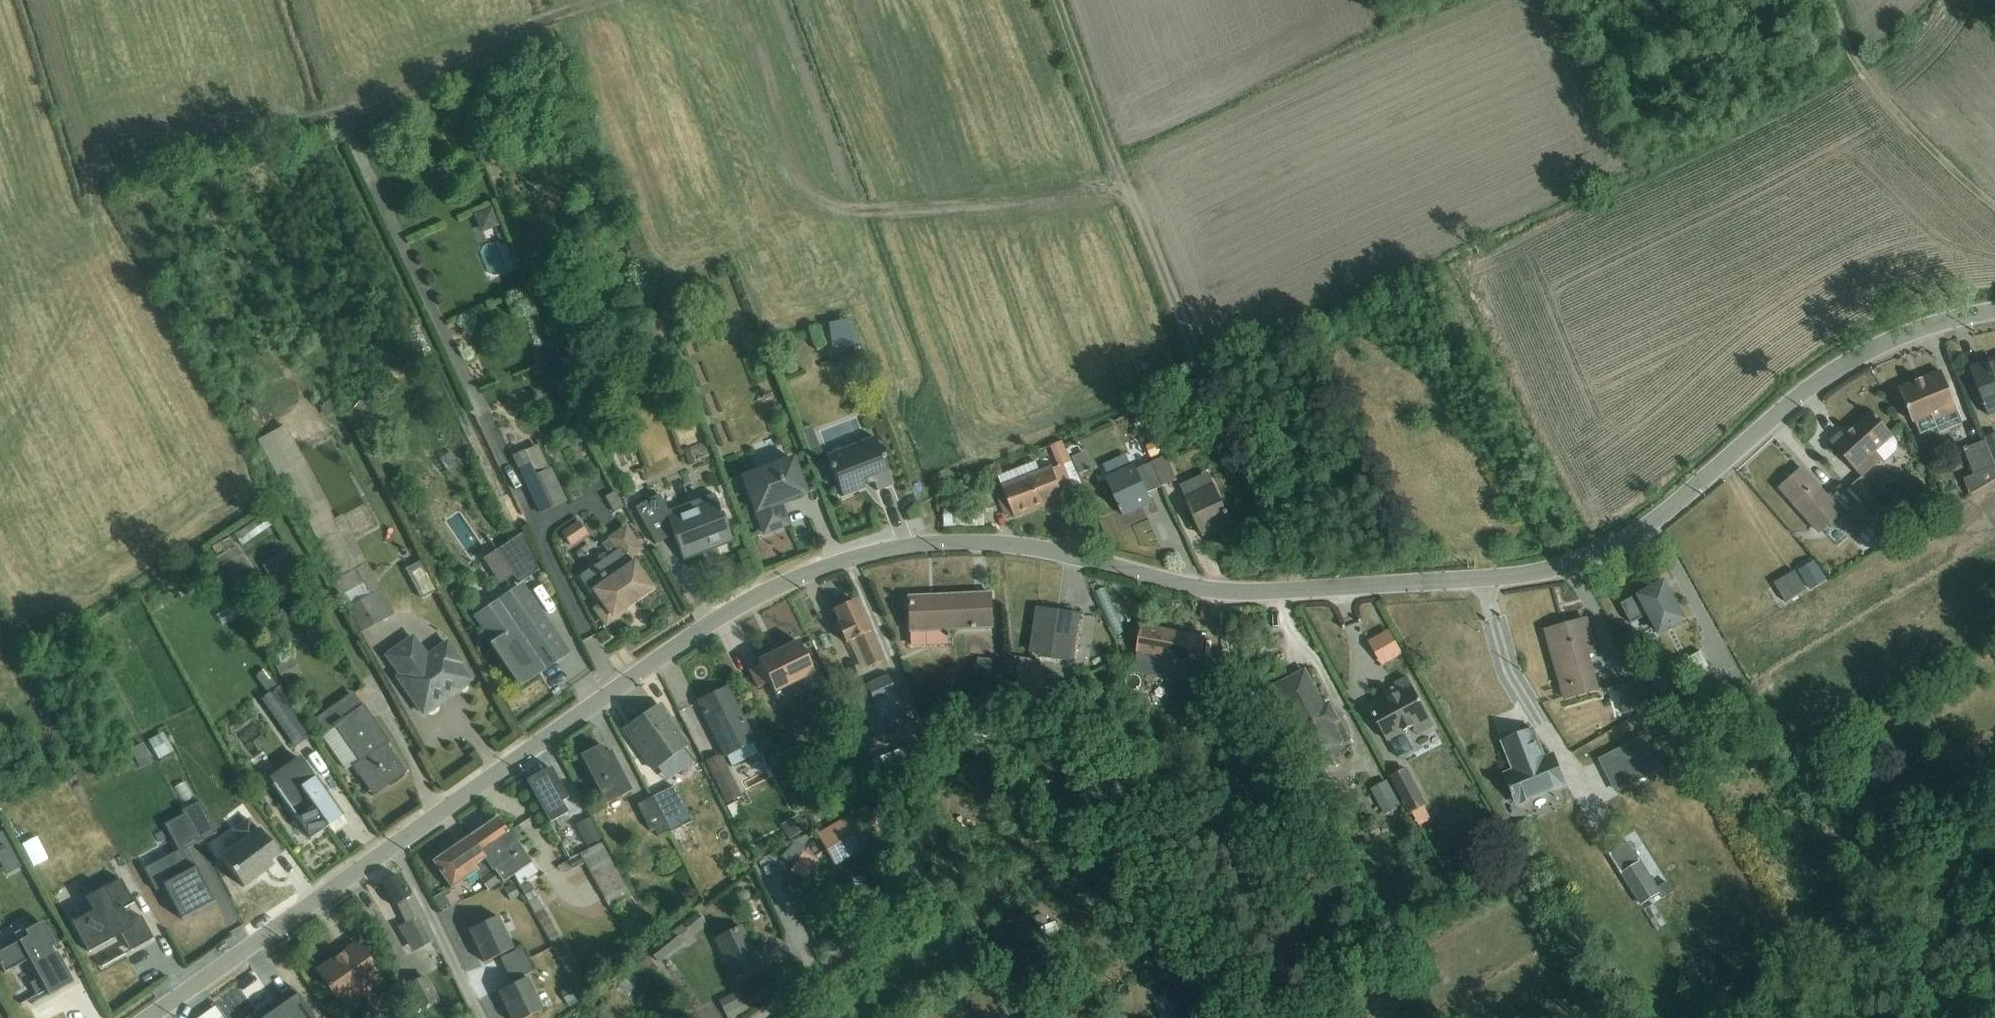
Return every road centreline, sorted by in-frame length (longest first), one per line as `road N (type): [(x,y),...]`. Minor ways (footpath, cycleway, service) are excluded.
road 1 (residential): [(395,847),(716,618),(833,565),(887,551),(1007,544),(1245,593),(1521,575),(1599,556),(1650,525),(1835,371),(1925,328),(1994,312)]
road 2 (track): [(1057,0),(1276,547),(1287,591)]
road 3 (track): [(349,145),(610,693)]
road 4 (track): [(1009,1017),(917,836),(930,745),(850,561)]
road 5 (track): [(1829,920),(1843,896),(1841,865),(1650,525)]
road 6 (track): [(271,494),(451,807)]
road 7 (residential): [(152,1017),(395,847)]
road 8 (residential): [(395,847),(480,1017)]
road 9 (track): [(1829,920),(1865,936),(1970,921),(1994,905)]
road 10 (track): [(759,870),(835,1017)]
road 11 (track): [(1869,78),(1994,7)]

